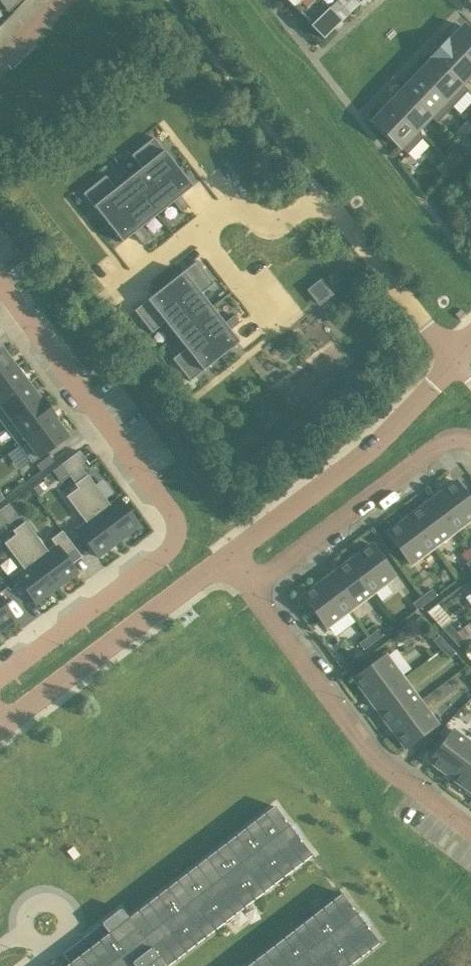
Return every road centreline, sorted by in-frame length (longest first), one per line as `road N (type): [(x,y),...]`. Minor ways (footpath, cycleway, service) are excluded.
road 1 (residential): [(0,285),(166,508),(174,535),(161,556),(0,674)]
road 2 (residential): [(251,587),(377,760),(470,829)]
road 3 (unclassified): [(228,558),(390,433),(455,362)]
road 4 (unclassified): [(0,728),(228,558)]
road 5 (residential): [(470,442),(439,445),(267,575)]
road 6 (residential): [(455,362),(321,204)]
road 7 (residential): [(199,235),(243,201),(280,223),(321,204)]
road 8 (residential): [(199,235),(274,334)]

